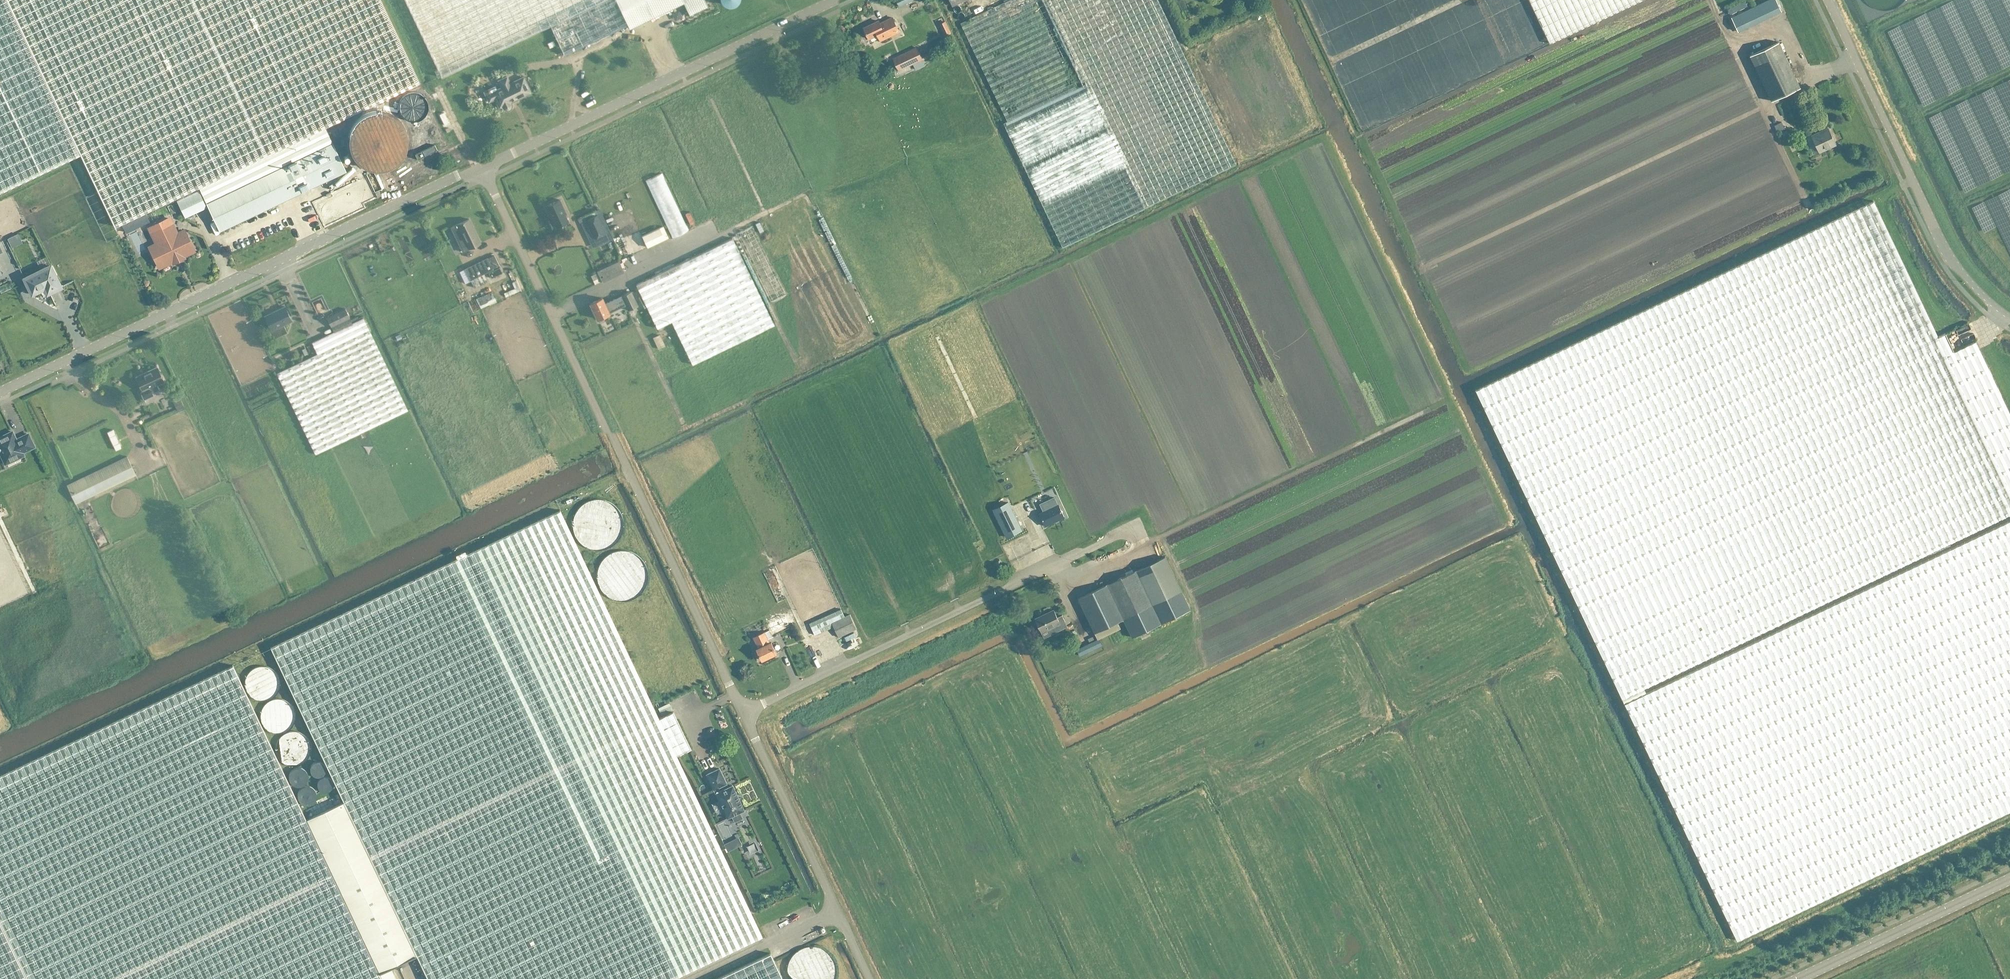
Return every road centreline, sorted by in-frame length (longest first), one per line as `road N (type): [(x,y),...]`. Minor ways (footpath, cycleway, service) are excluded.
road 1 (residential): [(744,715),(483,162)]
road 2 (tertiary): [(0,392),(483,162)]
road 3 (residential): [(744,715),(1138,526)]
road 4 (tertiary): [(483,162),(826,0)]
road 5 (tertiary): [(2009,318),(1969,286),(1946,247),(1828,0)]
road 6 (residential): [(870,978),(744,715)]
road 7 (unclassified): [(1800,978),(2009,880)]

